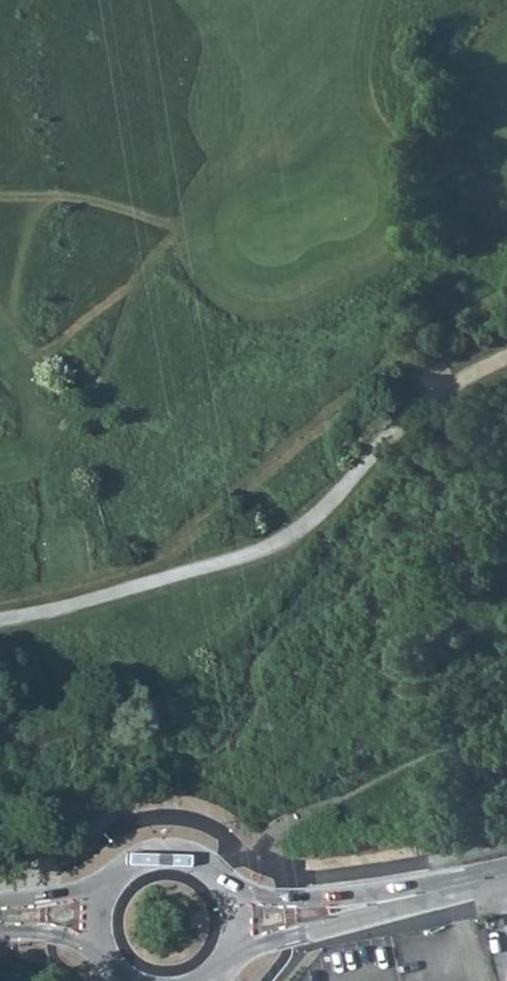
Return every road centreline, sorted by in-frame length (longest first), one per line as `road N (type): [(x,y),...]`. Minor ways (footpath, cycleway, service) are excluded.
road 1 (track): [(189,229),(117,293),(93,380),(42,480),(62,531)]
road 2 (secondary): [(233,894),(207,865),(170,853),(134,861),(105,890)]
road 3 (track): [(42,480),(40,437),(19,395),(27,336)]
road 4 (secondary): [(362,904),(506,877)]
road 5 (secondary): [(235,949),(362,904)]
road 6 (secondary): [(362,904),(233,894)]
road 7 (track): [(117,293),(27,336),(0,326)]

